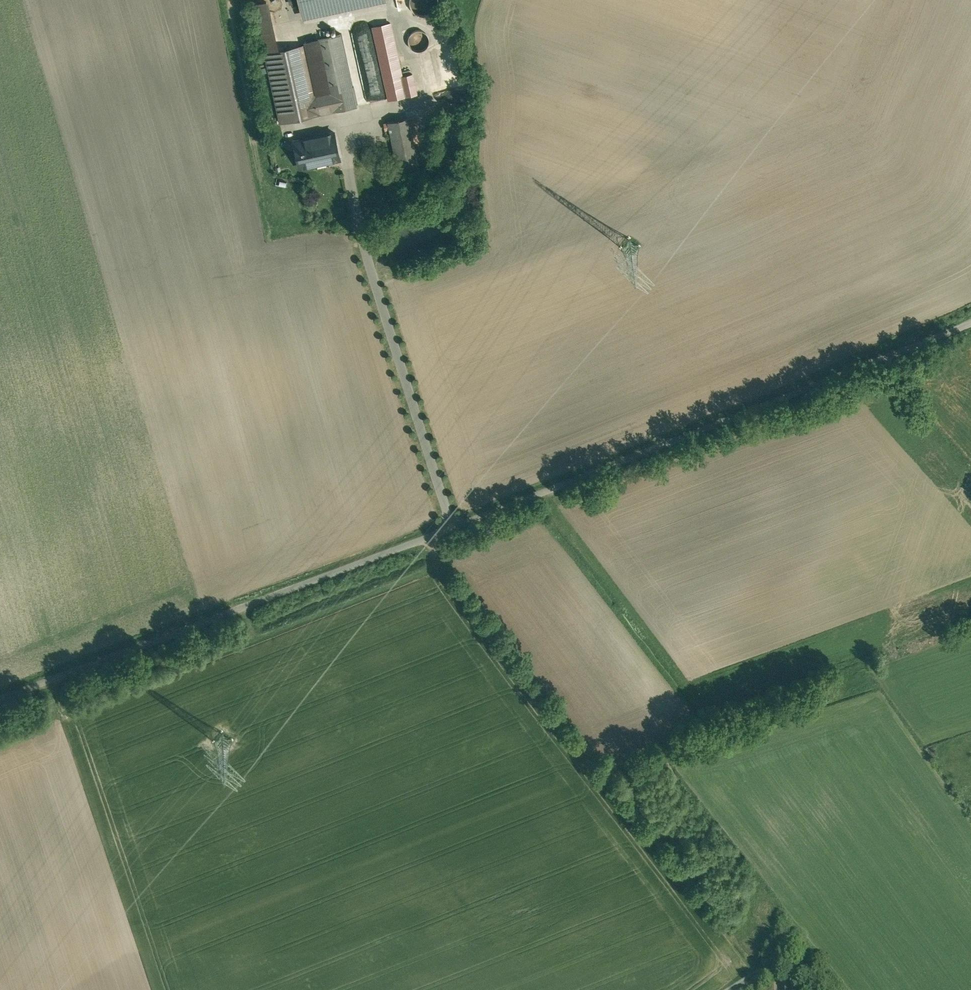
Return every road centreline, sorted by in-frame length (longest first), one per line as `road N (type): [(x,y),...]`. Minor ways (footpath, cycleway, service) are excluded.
road 1 (unclassified): [(970,329),(0,711)]

